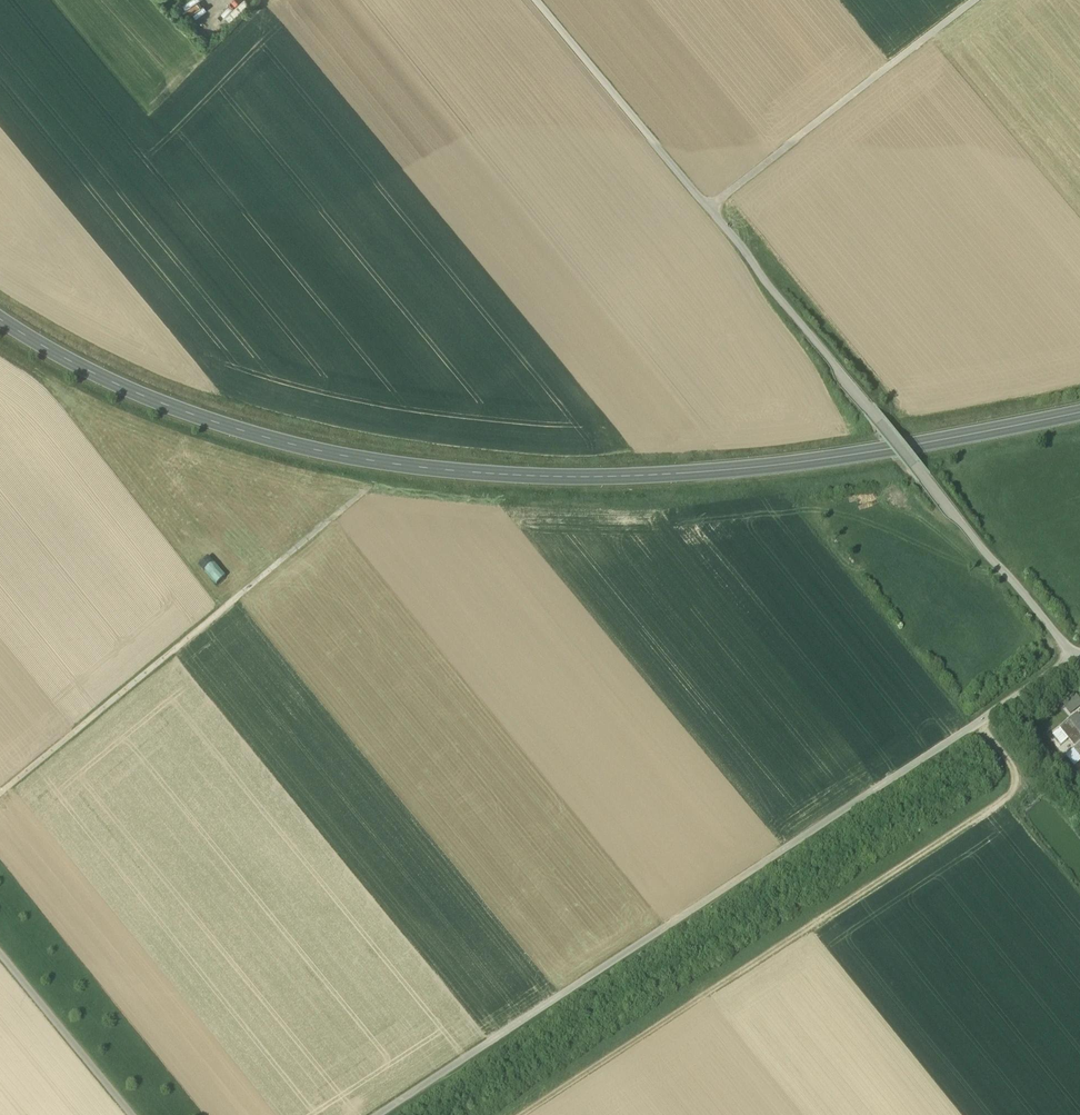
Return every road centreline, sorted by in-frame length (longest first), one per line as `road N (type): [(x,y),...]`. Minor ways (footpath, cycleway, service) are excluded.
road 1 (secondary): [(1079,409),(780,460),(566,477),(457,471),(384,463),(232,425),(86,369),(0,317)]
road 2 (track): [(380,1114),(1078,660)]
road 3 (track): [(1078,660),(708,205)]
road 4 (track): [(366,490),(0,794)]
road 5 (track): [(974,0),(708,205)]
road 6 (track): [(535,0),(708,205)]
road 7 (track): [(0,956),(133,1114)]

